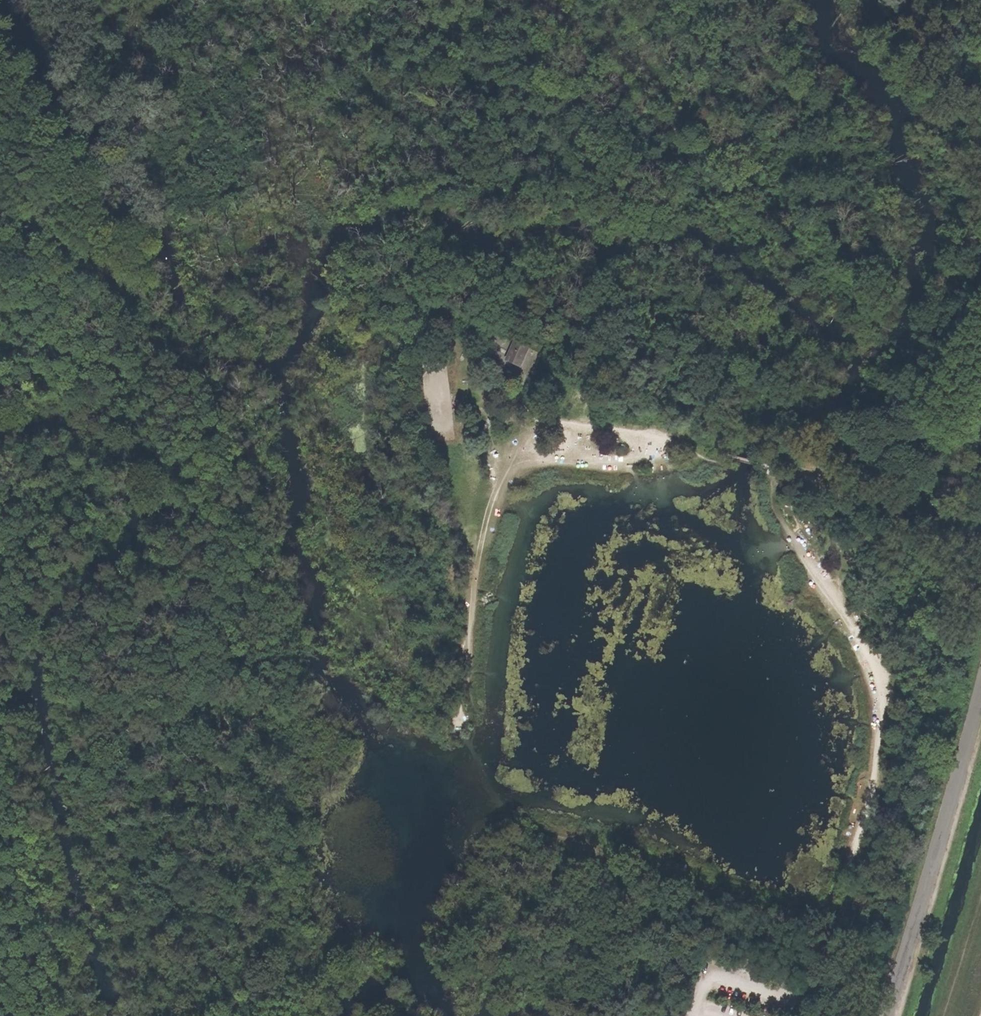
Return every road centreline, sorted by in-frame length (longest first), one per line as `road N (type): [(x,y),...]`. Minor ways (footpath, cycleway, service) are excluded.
road 1 (track): [(980,899),(944,1015)]

